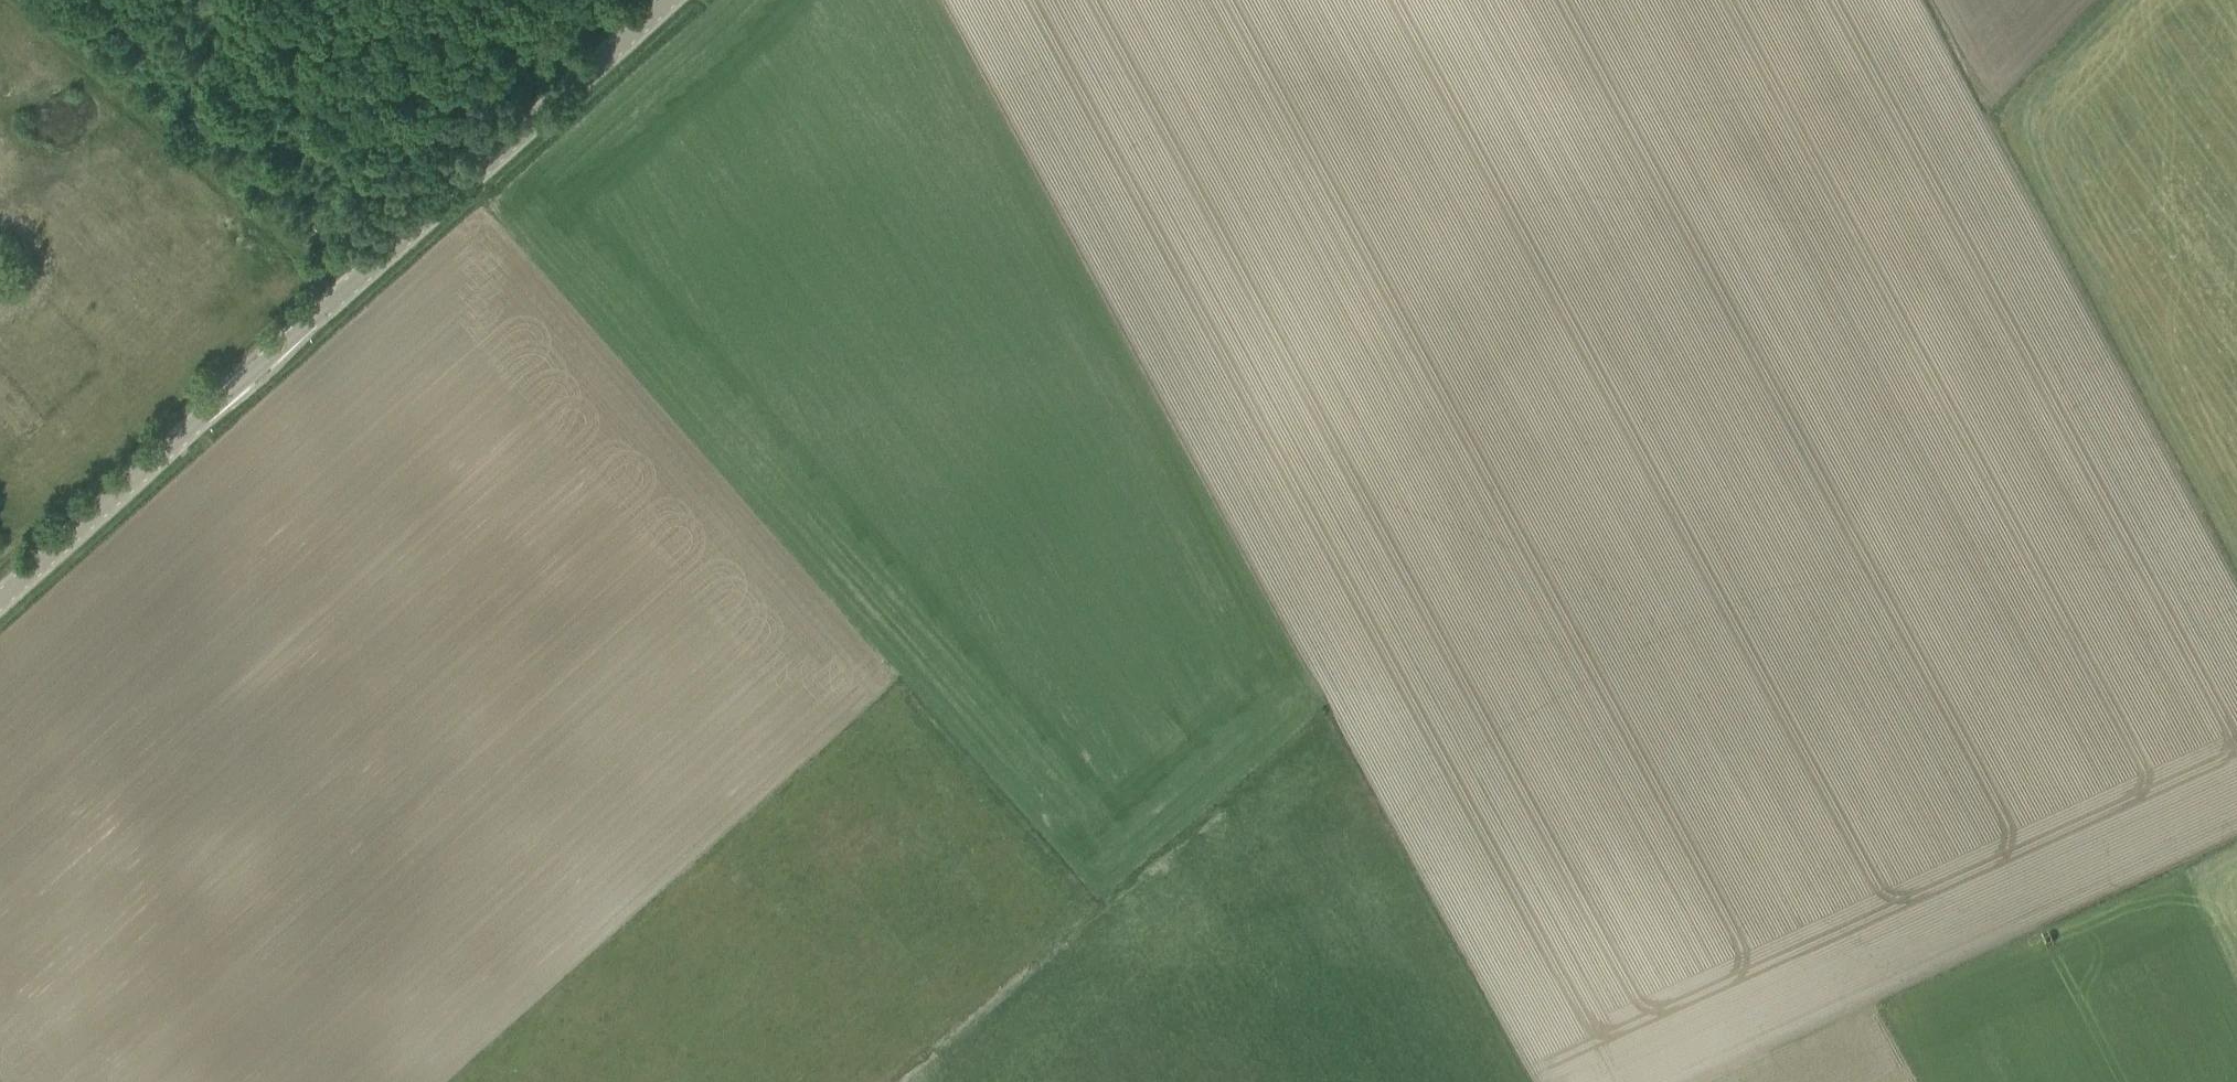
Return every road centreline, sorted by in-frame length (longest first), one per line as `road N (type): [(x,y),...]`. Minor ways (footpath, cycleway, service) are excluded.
road 1 (unclassified): [(0,600),(667,0)]

